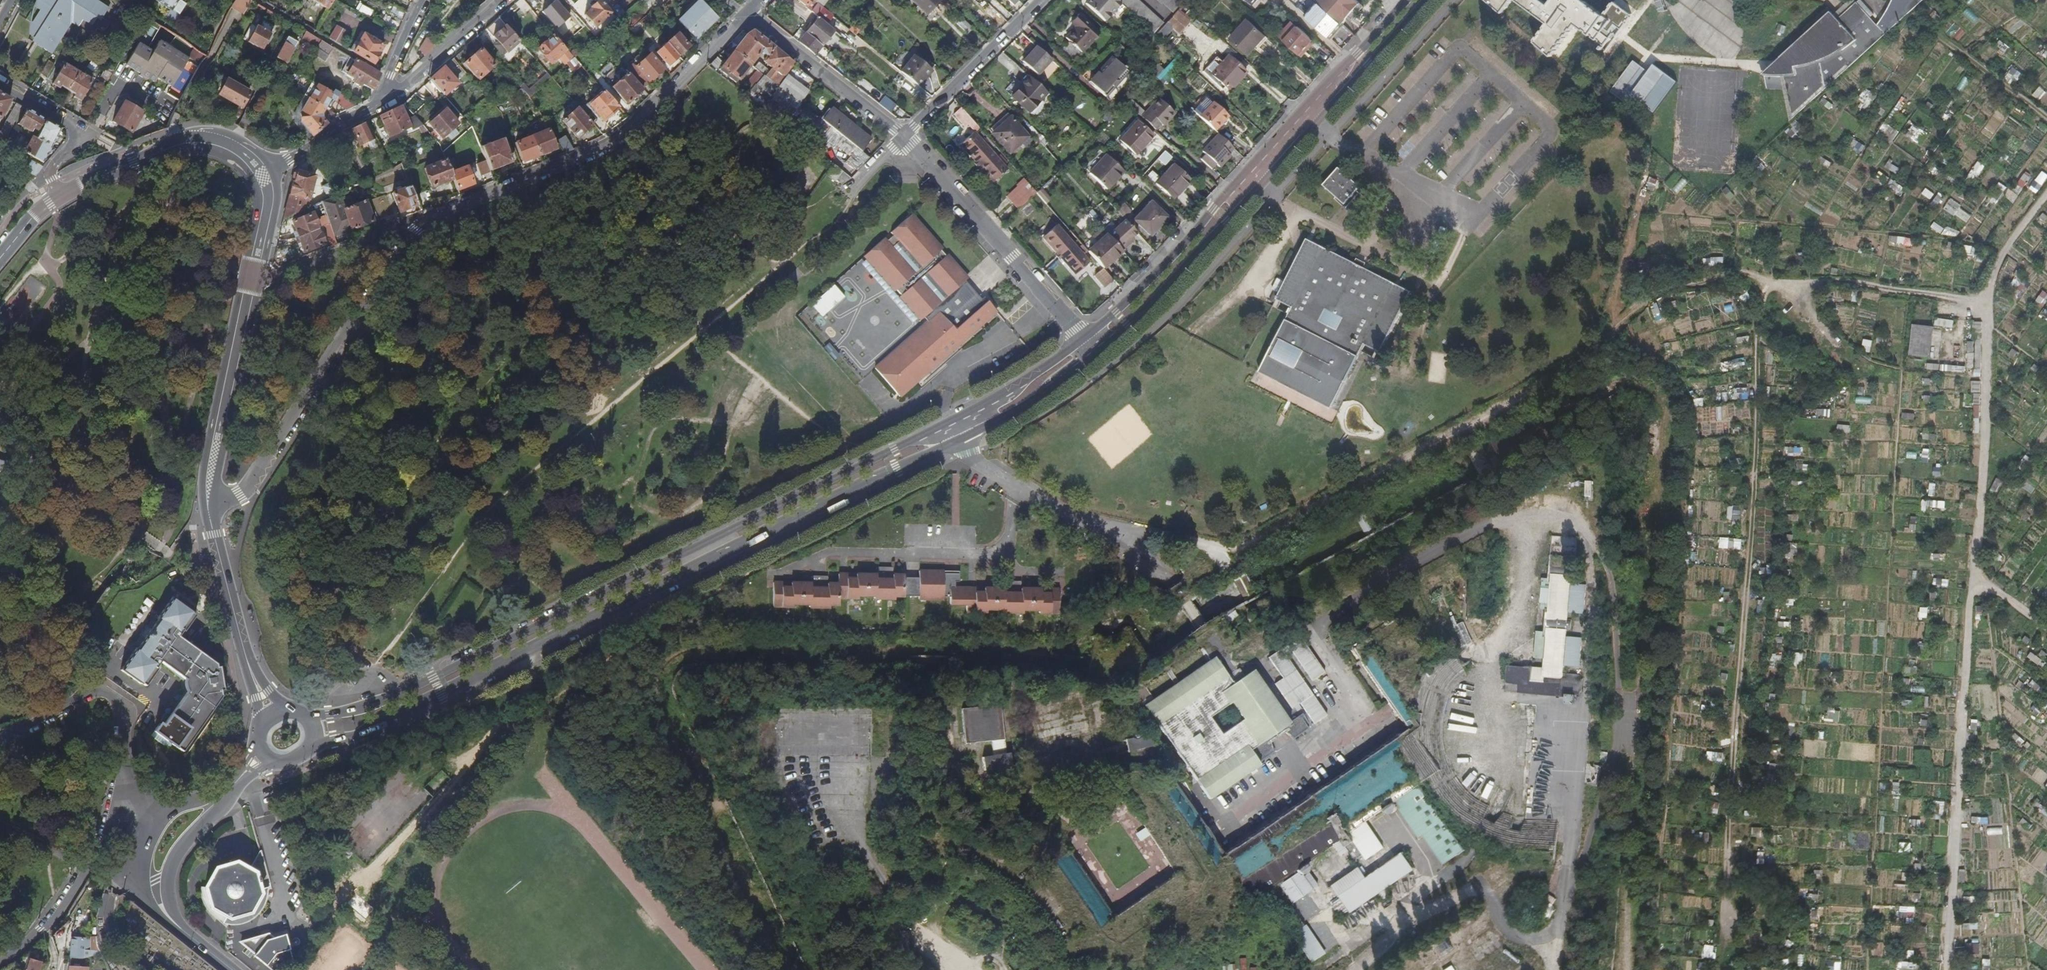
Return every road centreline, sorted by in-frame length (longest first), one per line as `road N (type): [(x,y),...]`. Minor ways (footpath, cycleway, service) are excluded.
road 1 (secondary): [(306,748),(367,731),(961,440),(1098,353)]
road 2 (secondary): [(1084,338),(951,422),(433,679),(364,707),(299,715)]
road 3 (track): [(1948,969),(1991,302),(2002,254),(2046,195)]
road 4 (residential): [(208,508),(250,485),(415,230),(603,143),(749,12)]
road 5 (secondary): [(1098,353),(1428,0)]
road 6 (secondary): [(1406,0),(1184,245),(1084,338)]
road 7 (residential): [(906,137),(1084,338)]
road 8 (residential): [(122,803),(128,717),(113,694),(86,693),(0,735)]
road 9 (secondary): [(208,508),(252,277)]
road 10 (tertiary): [(187,933),(167,886),(173,861),(249,776),(280,758)]
road 11 (residential): [(0,965),(61,910),(122,803)]
road 12 (secondary): [(262,177),(237,148),(205,138),(82,185)]
road 13 (residential): [(749,12),(906,137)]
road 14 (residential): [(1043,0),(906,137)]
road 15 (track): [(1619,327),(1617,299),(1649,152)]
road 16 (residential): [(60,196),(52,170),(84,131),(0,83)]
road 17 (track): [(2046,118),(1912,16)]
road 18 (secondary): [(208,508),(248,664)]
road 19 (residential): [(381,104),(497,0)]
road 20 (tertiary): [(262,738),(229,780),(155,825)]
road 21 (residential): [(262,177),(381,104)]
road 22 (residential): [(381,234),(272,278),(252,277)]
road 23 (tertiary): [(155,825),(137,875),(153,908),(187,933)]

